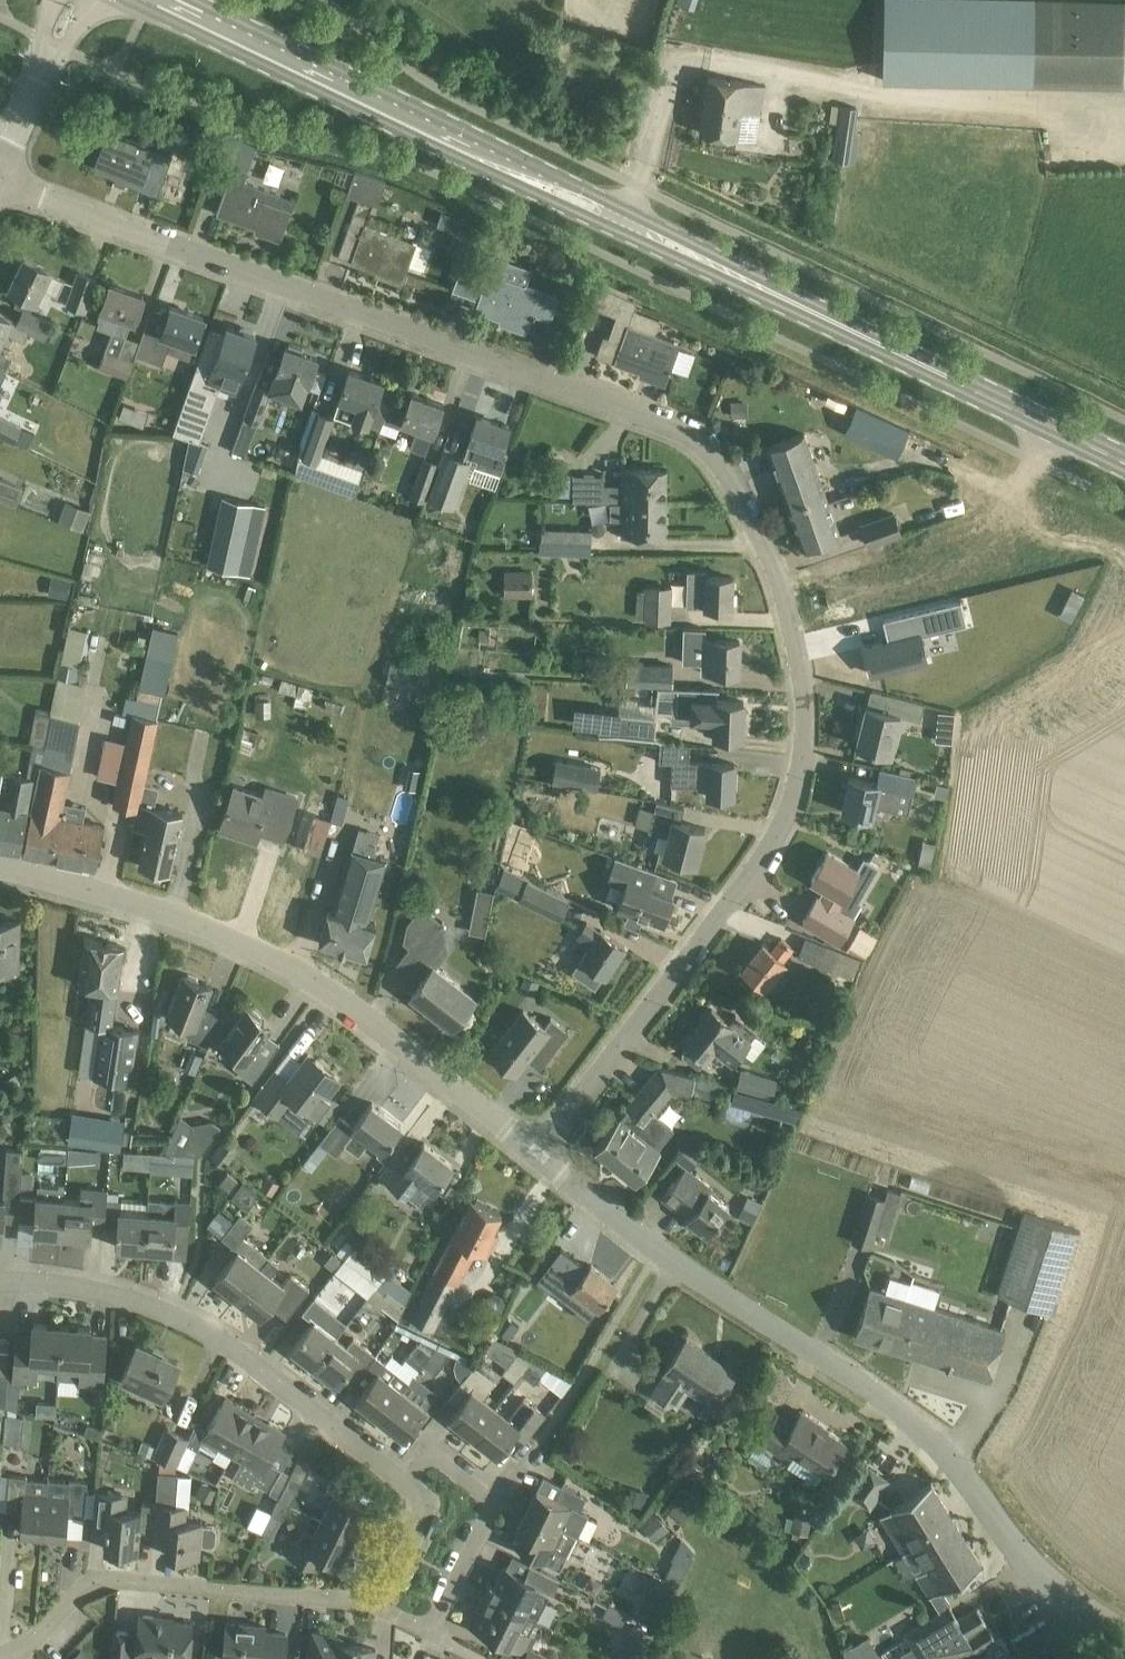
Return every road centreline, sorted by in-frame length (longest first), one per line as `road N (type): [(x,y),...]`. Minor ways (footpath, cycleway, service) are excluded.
road 1 (residential): [(538,1155),(772,843),(795,793),(805,682),(779,580),(724,468),(689,432),(0,180)]
road 2 (primary): [(1124,464),(156,0)]
road 3 (unclassified): [(1124,1629),(1084,1608),(1024,1557),(895,1406),(657,1250),(538,1155)]
road 4 (unclassified): [(538,1155),(280,962),(106,897),(0,870)]
road 5 (residential): [(404,1483),(224,1344),(174,1317),(57,1285),(0,1284)]
road 6 (residential): [(18,1658),(77,1598),(116,1581),(378,1606)]
road 7 (residential): [(430,1629),(492,1501),(438,1461),(425,1461),(404,1483)]
road 8 (residential): [(378,1606),(421,1518),(419,1497),(404,1483)]
road 9 (tertiary): [(0,166),(54,46)]

